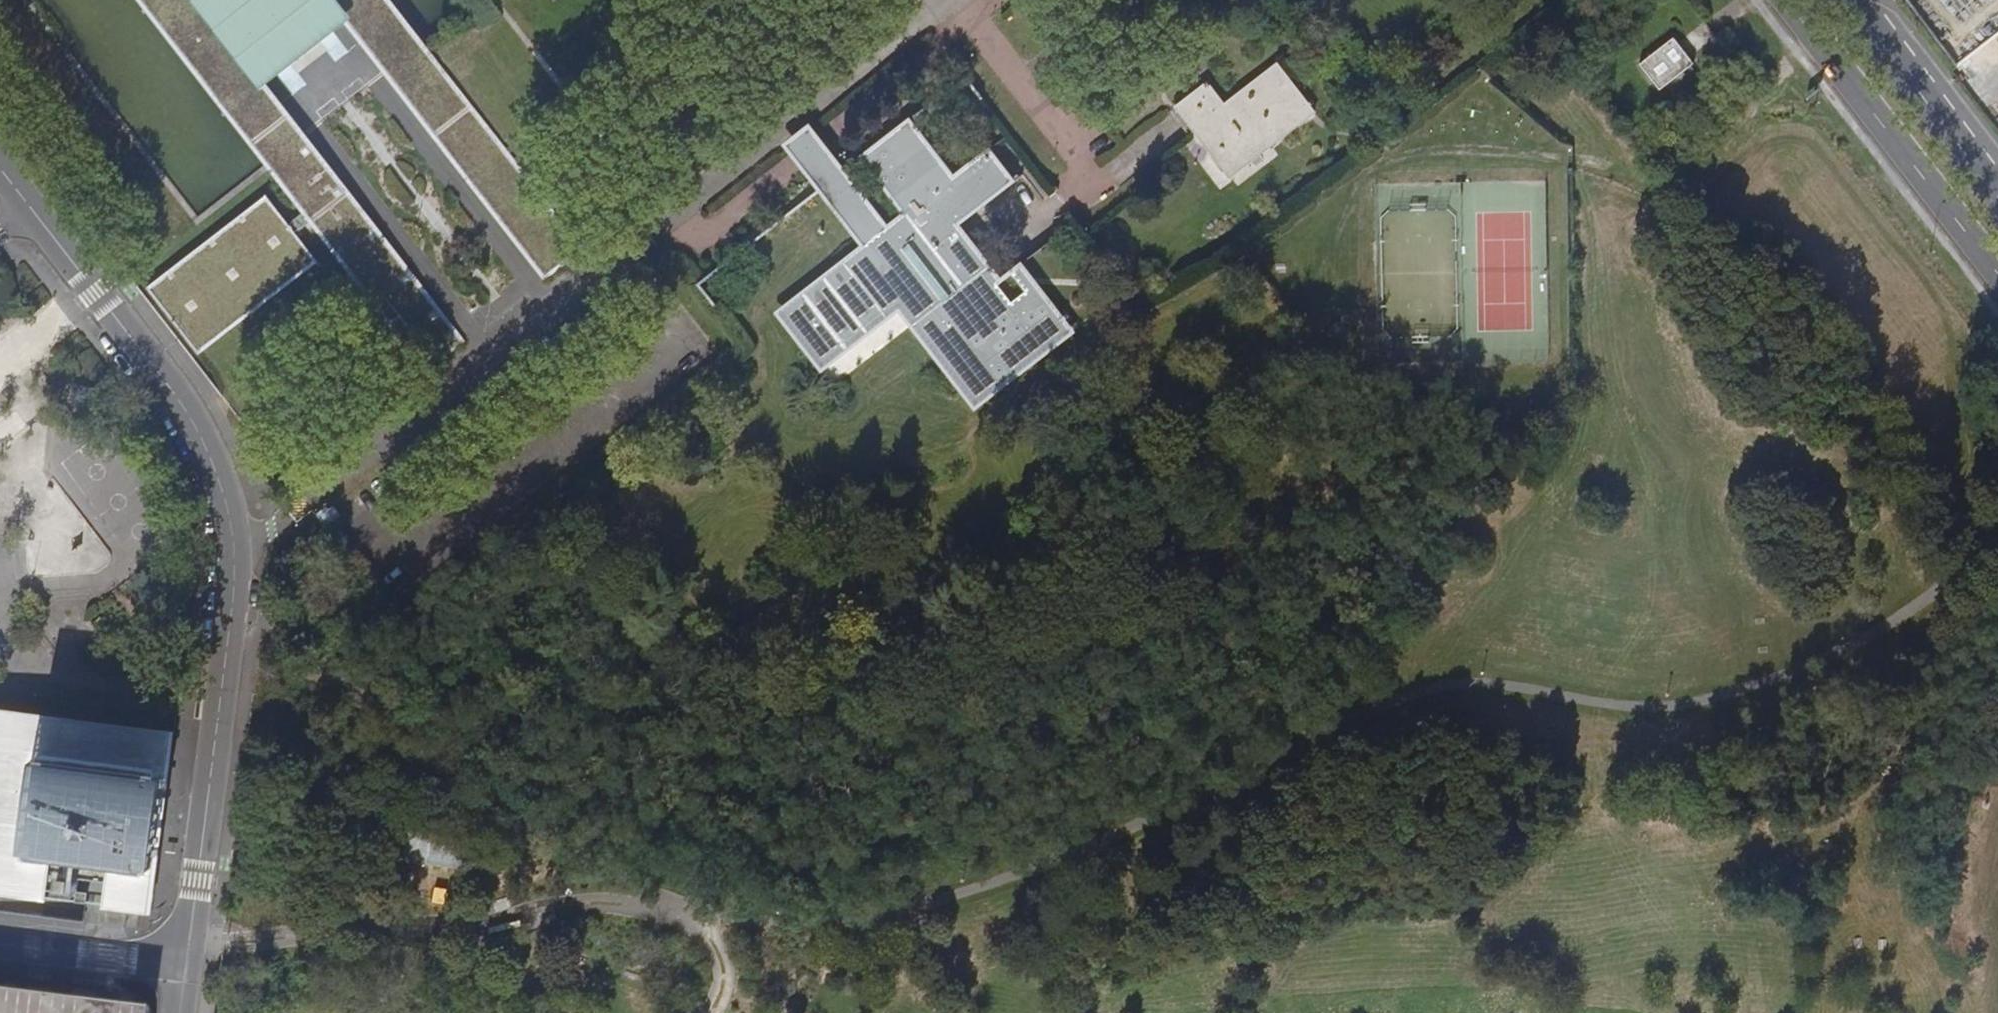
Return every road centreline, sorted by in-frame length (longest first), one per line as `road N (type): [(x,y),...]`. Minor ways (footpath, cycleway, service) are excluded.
road 1 (track): [(471,791),(526,835),(668,898),(680,918),(864,922),(1009,894),(1175,818),(1253,766),(1447,685),(1473,681),(1620,705),(1735,693),(1918,615),(1997,548)]
road 2 (residential): [(188,966),(232,630),(228,504),(187,422),(0,175)]
road 3 (secondary): [(1776,0),(1997,286)]
road 4 (track): [(232,630),(289,650),(384,709),(471,791)]
road 5 (secondary): [(1997,201),(1845,0)]
road 6 (residential): [(188,966),(0,944)]

